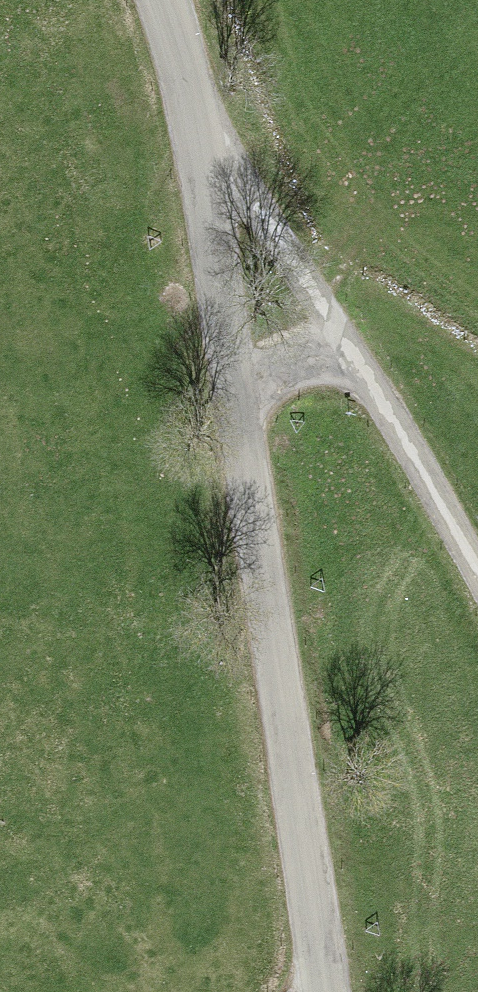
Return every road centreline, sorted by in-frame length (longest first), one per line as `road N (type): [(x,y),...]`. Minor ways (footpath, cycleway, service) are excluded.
road 1 (unclassified): [(333,991),(196,117),(167,0)]
road 2 (track): [(477,573),(398,428),(196,117)]
road 3 (track): [(350,352),(273,370),(235,408)]

